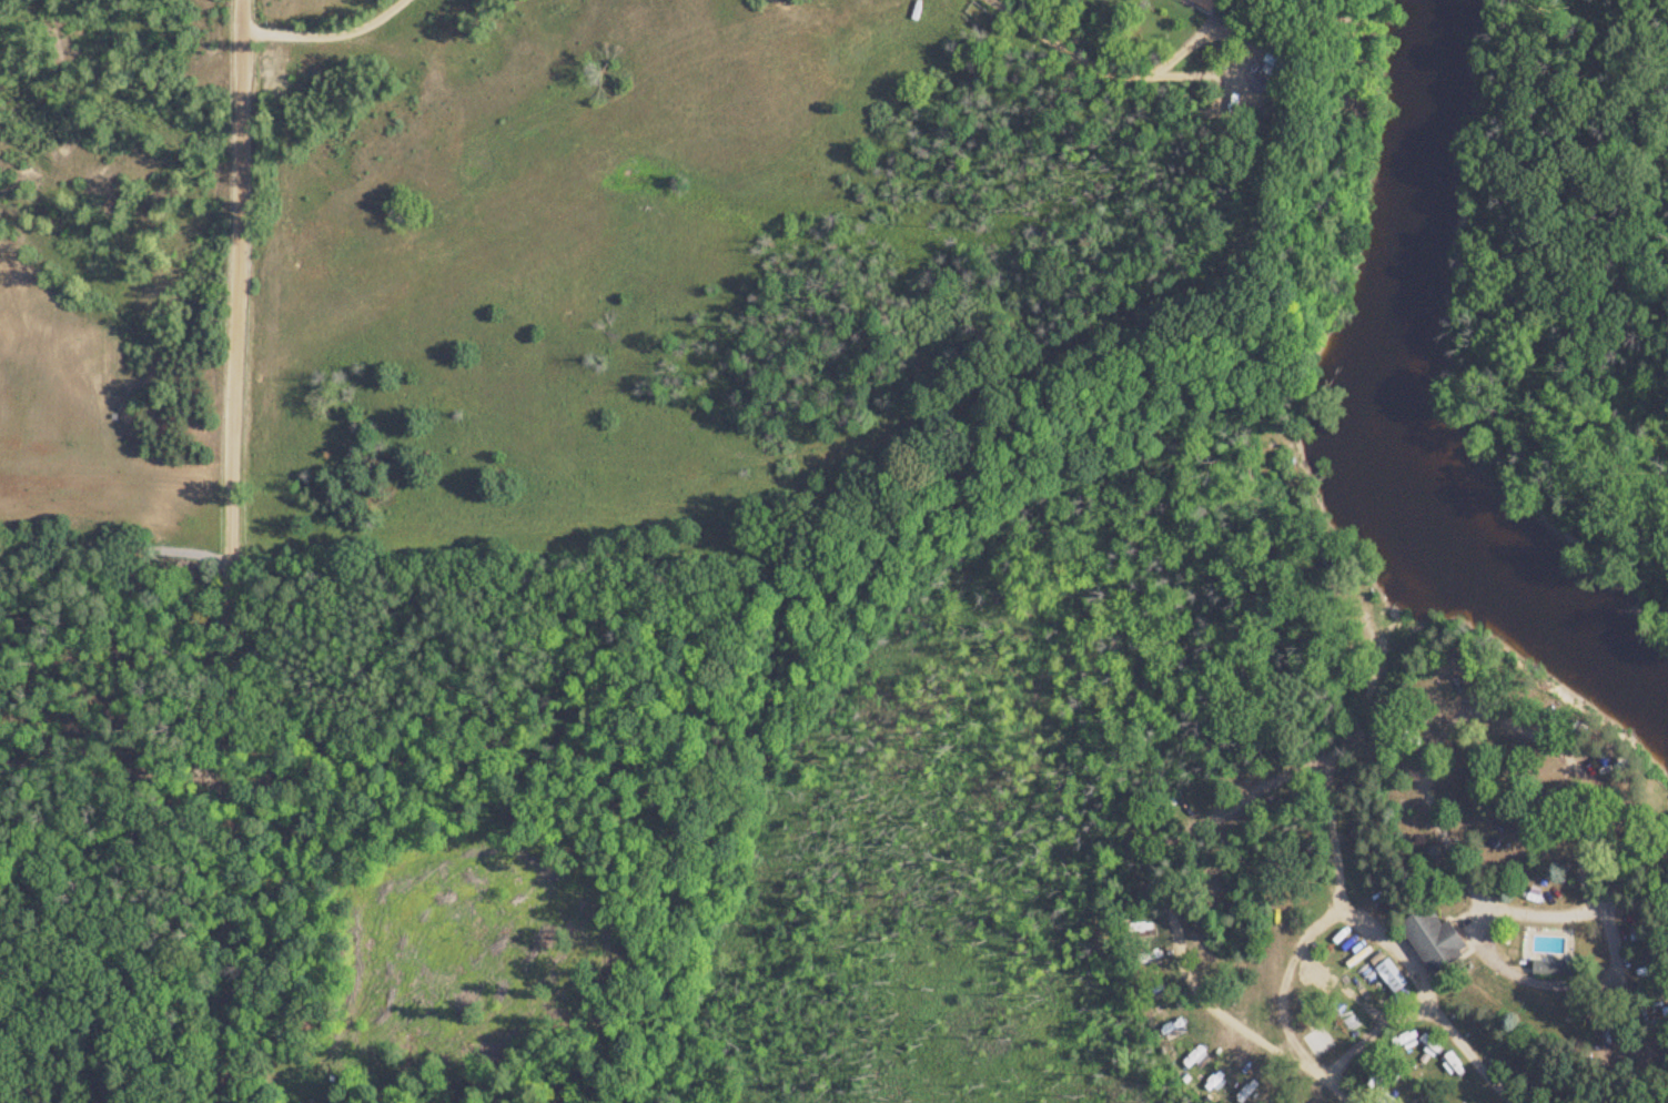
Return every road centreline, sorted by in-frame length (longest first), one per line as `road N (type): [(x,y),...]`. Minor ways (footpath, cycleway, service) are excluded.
road 1 (residential): [(217,1102),(232,0)]
road 2 (residential): [(1605,895),(1575,911),(1498,904),(1478,919),(1478,932),(1527,975),(1601,976),(1620,964),(1605,895)]
road 3 (residential): [(1333,1076),(1321,1076),(1282,1021),(1277,981),(1297,938),(1337,909),(1351,912),(1401,953),(1419,1005)]
road 4 (residential): [(1347,1102),(1334,1089),(1338,1054),(1419,1005),(1464,1046),(1506,1102)]
road 5 (residential): [(1620,964),(1654,1102)]

